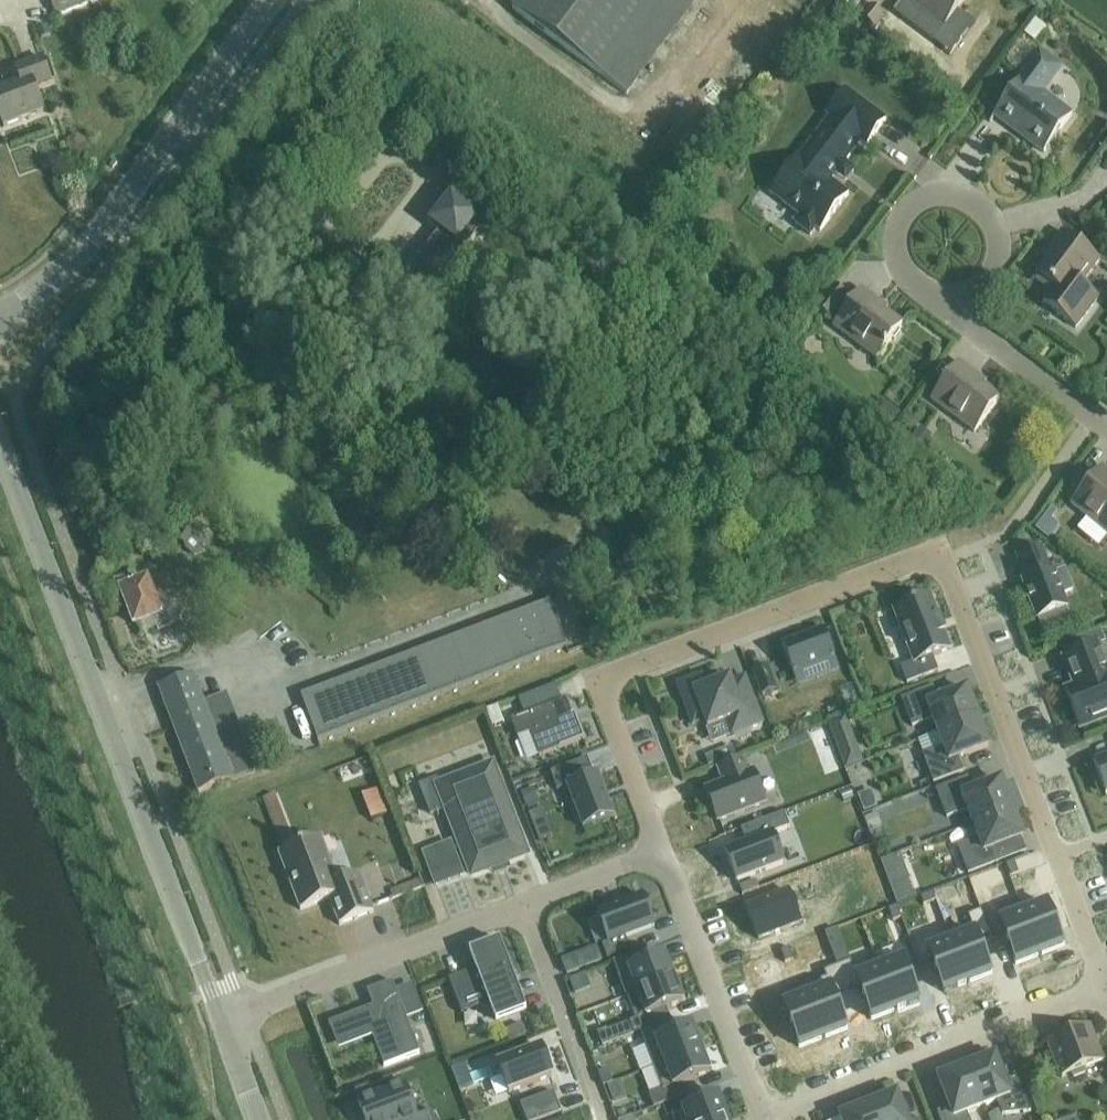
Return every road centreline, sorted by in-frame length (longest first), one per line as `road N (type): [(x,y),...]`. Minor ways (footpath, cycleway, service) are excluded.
road 1 (residential): [(663,850),(612,717),(617,684),(635,670),(906,566),(933,569),(954,586),(1106,986)]
road 2 (secondary): [(224,1019),(0,434)]
road 3 (secondary): [(0,322),(92,239),(270,0)]
road 4 (residential): [(770,1119),(1106,988)]
road 5 (residential): [(526,907),(224,1019)]
road 6 (residential): [(961,300),(988,284),(1002,257),(999,225),(978,201),(948,193),(914,205),(896,235),(900,270),(925,296)]
road 7 (residential): [(765,1119),(663,850)]
road 8 (residential): [(526,907),(602,1119)]
road 9 (residential): [(1106,428),(983,339),(961,300)]
road 10 (residential): [(663,850),(526,907)]

